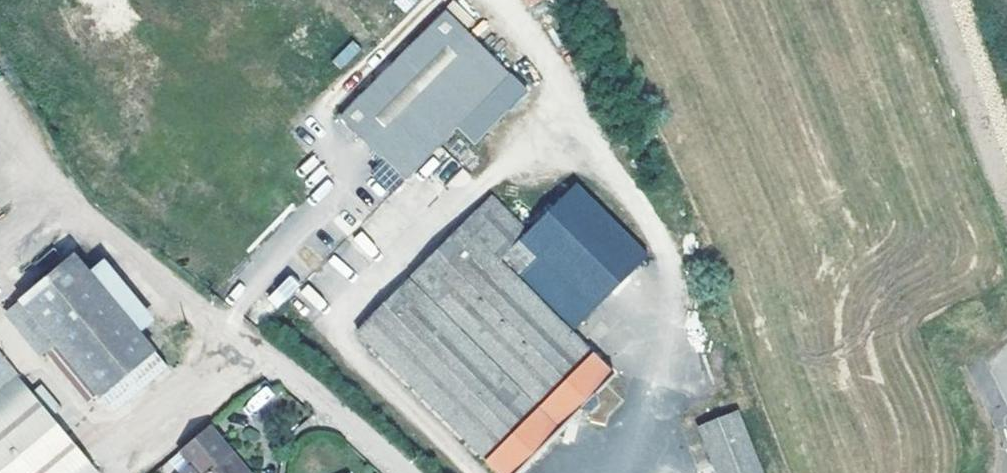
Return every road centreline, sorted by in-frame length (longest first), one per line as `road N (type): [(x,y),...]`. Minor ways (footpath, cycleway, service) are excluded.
road 1 (unclassified): [(406,472),(65,198)]
road 2 (track): [(0,77),(65,198),(0,242)]

